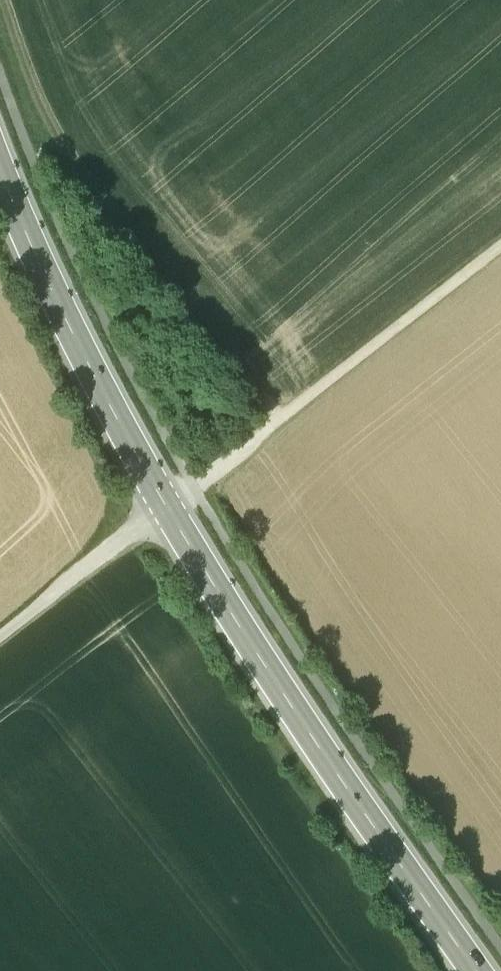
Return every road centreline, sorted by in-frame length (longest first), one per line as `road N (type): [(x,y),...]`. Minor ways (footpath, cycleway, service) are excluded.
road 1 (unclassified): [(479,970),(234,616),(166,503),(79,344),(0,167)]
road 2 (track): [(500,244),(0,634)]
road 3 (track): [(278,416),(57,146),(4,0)]

